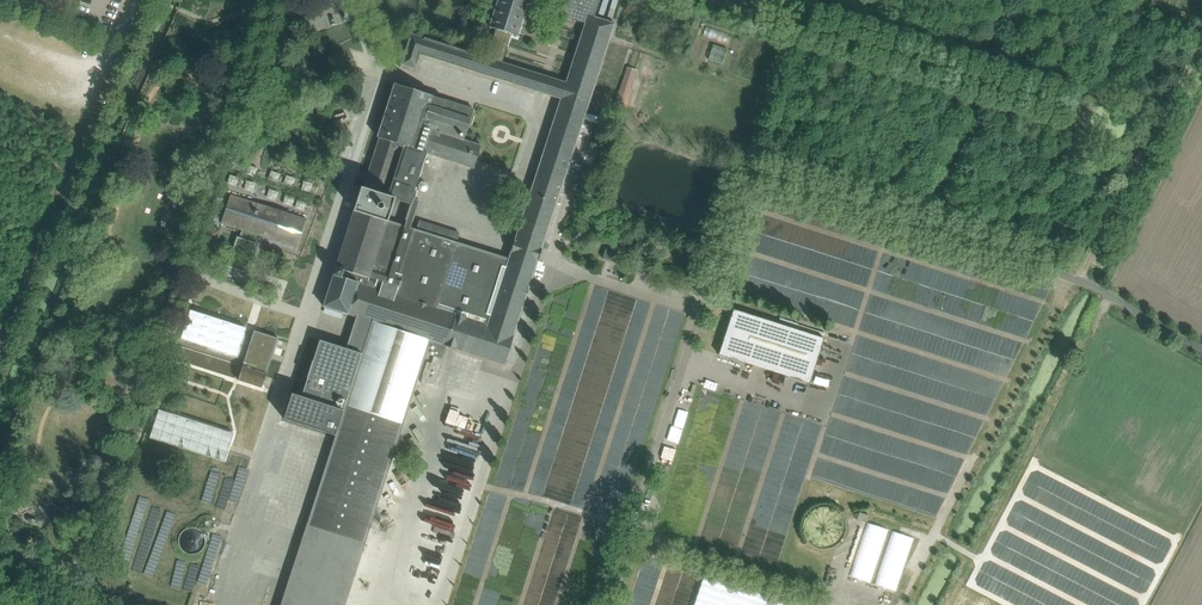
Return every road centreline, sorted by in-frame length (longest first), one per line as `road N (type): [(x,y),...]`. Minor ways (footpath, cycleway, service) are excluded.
road 1 (unclassified): [(347,0),(377,73),(246,506),(247,558),(232,604)]

